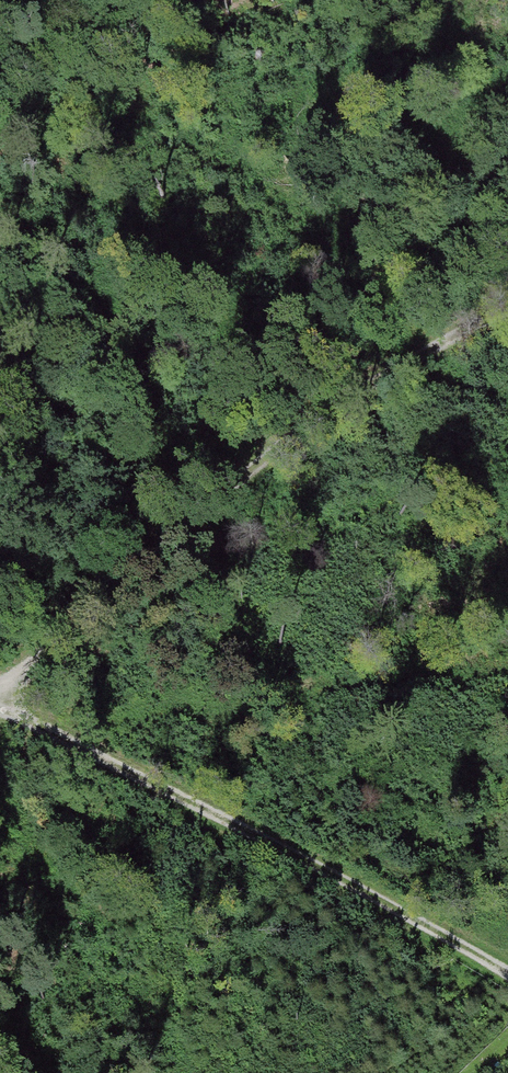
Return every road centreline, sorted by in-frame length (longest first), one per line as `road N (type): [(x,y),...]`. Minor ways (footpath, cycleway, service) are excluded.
road 1 (track): [(507,307),(345,392),(145,555),(0,698)]
road 2 (track): [(0,705),(507,972)]

